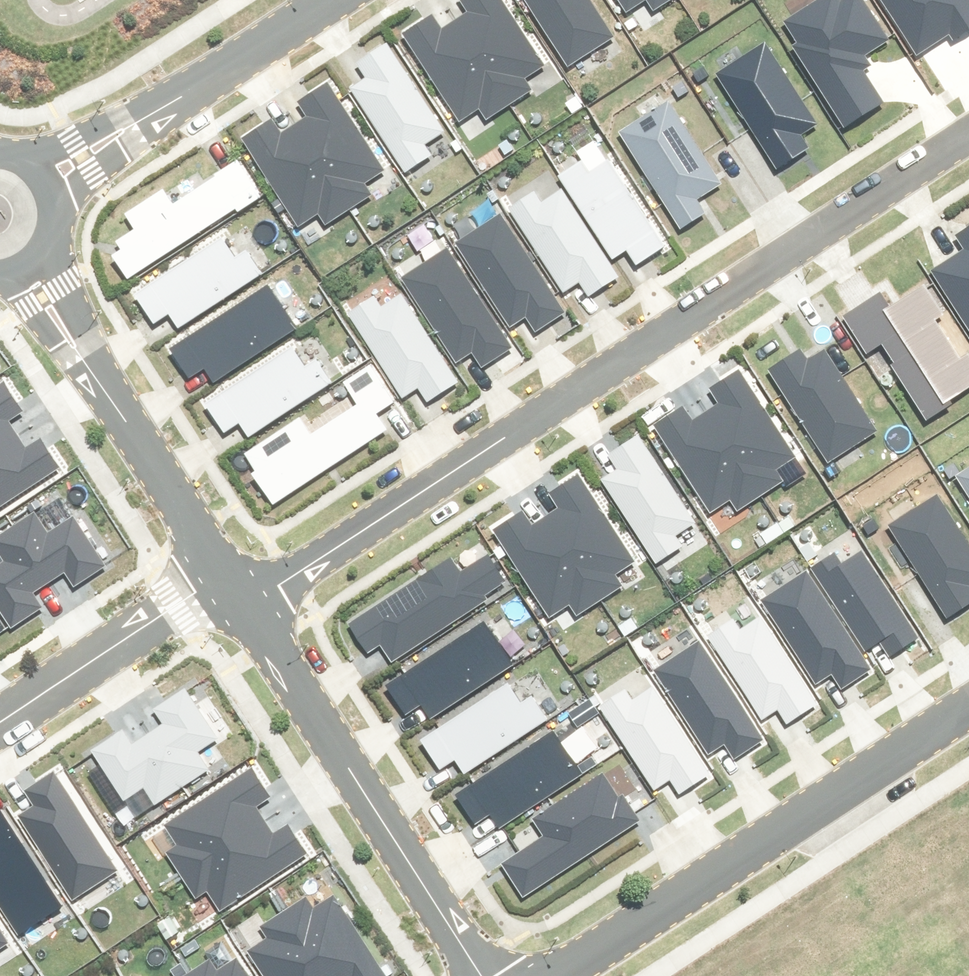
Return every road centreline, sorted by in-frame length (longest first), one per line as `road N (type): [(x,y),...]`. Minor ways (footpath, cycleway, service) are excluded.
road 1 (residential): [(244,607),(968,134)]
road 2 (residential): [(555,975),(968,706)]
road 3 (residential): [(244,607),(481,975)]
road 4 (residential): [(28,265),(223,574)]
road 5 (tertiary): [(46,179),(330,0)]
road 6 (residential): [(0,722),(223,574)]

